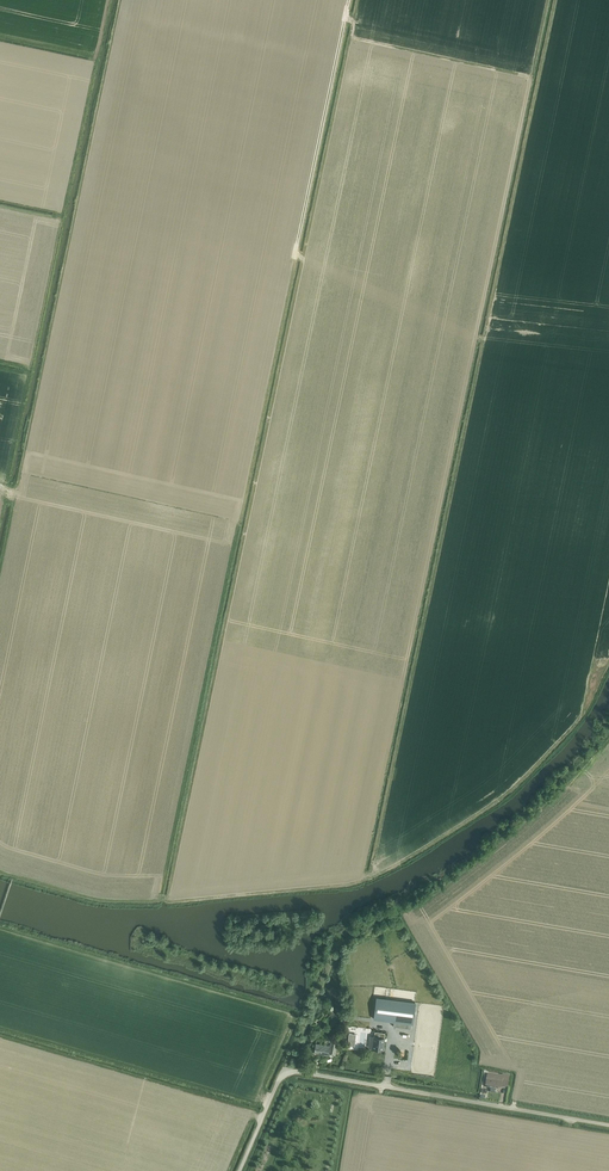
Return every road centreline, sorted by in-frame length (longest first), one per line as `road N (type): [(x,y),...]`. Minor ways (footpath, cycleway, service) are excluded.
road 1 (track): [(371,875),(556,0)]
road 2 (track): [(238,524),(159,901),(97,899),(13,876)]
road 3 (track): [(159,901),(338,884),(408,858),(520,782),(579,719),(608,669)]
road 4 (track): [(108,0),(0,510)]
road 5 (unclassified): [(608,1125),(297,1072),(281,1077),(271,1097)]
road 6 (track): [(484,339),(475,337),(549,0)]
road 7 (track): [(349,0),(294,258)]

